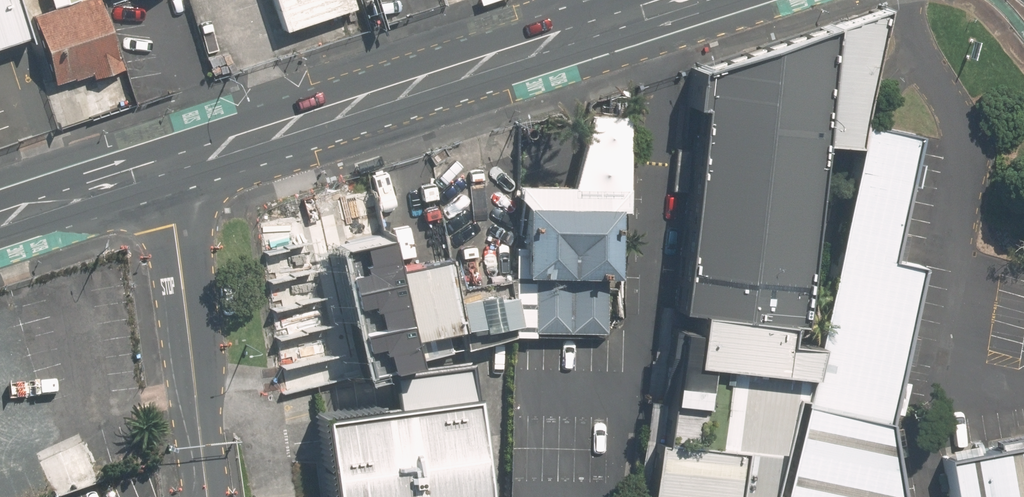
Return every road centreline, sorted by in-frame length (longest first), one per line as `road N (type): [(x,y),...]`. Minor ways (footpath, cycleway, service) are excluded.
road 1 (secondary): [(607,22),(166,163)]
road 2 (residential): [(166,163),(211,496)]
road 3 (secondary): [(166,163),(0,216)]

